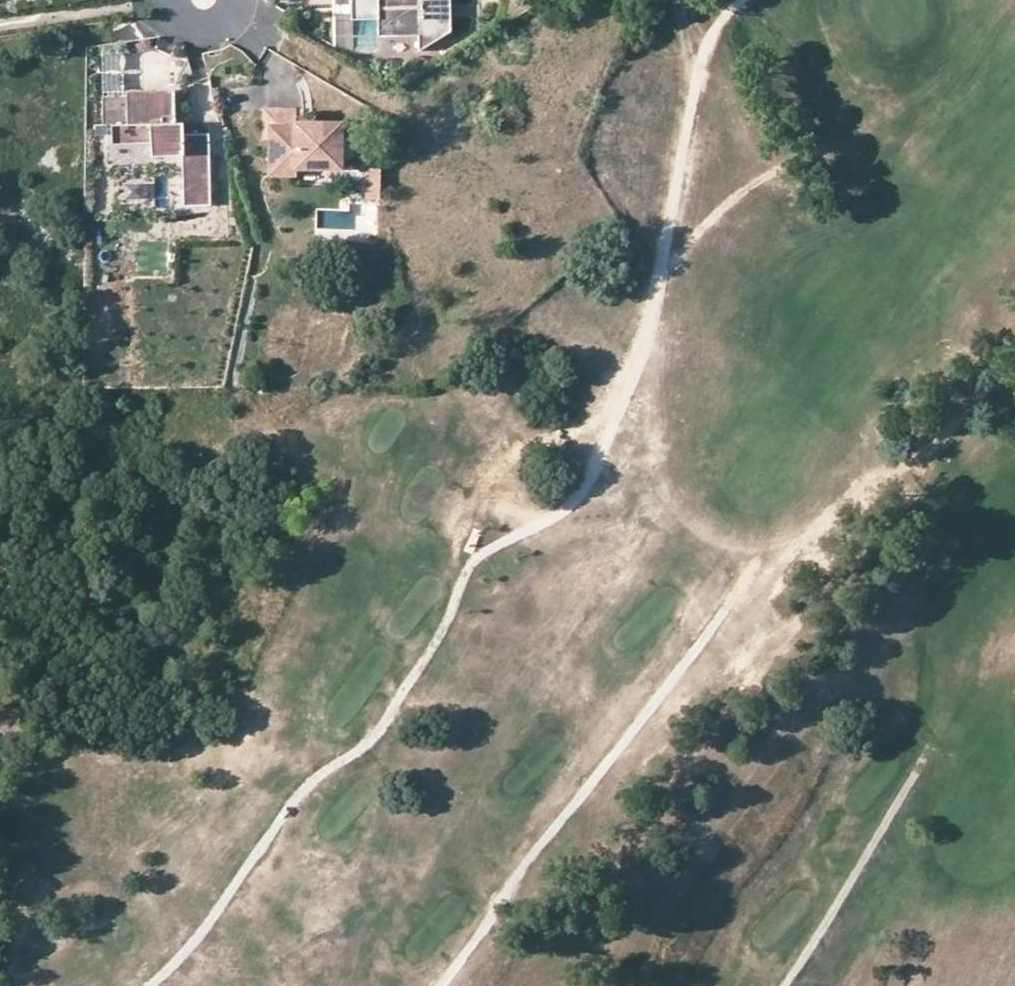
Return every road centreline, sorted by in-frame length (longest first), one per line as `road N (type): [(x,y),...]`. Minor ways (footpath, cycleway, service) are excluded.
road 1 (track): [(741,0),(707,39),(649,350),(577,498),(476,560),(378,737),(305,786),(213,922),(150,985)]
road 2 (track): [(441,985),(526,863),(760,565),(938,444),(1014,344)]
road 3 (track): [(787,985),(927,752)]

